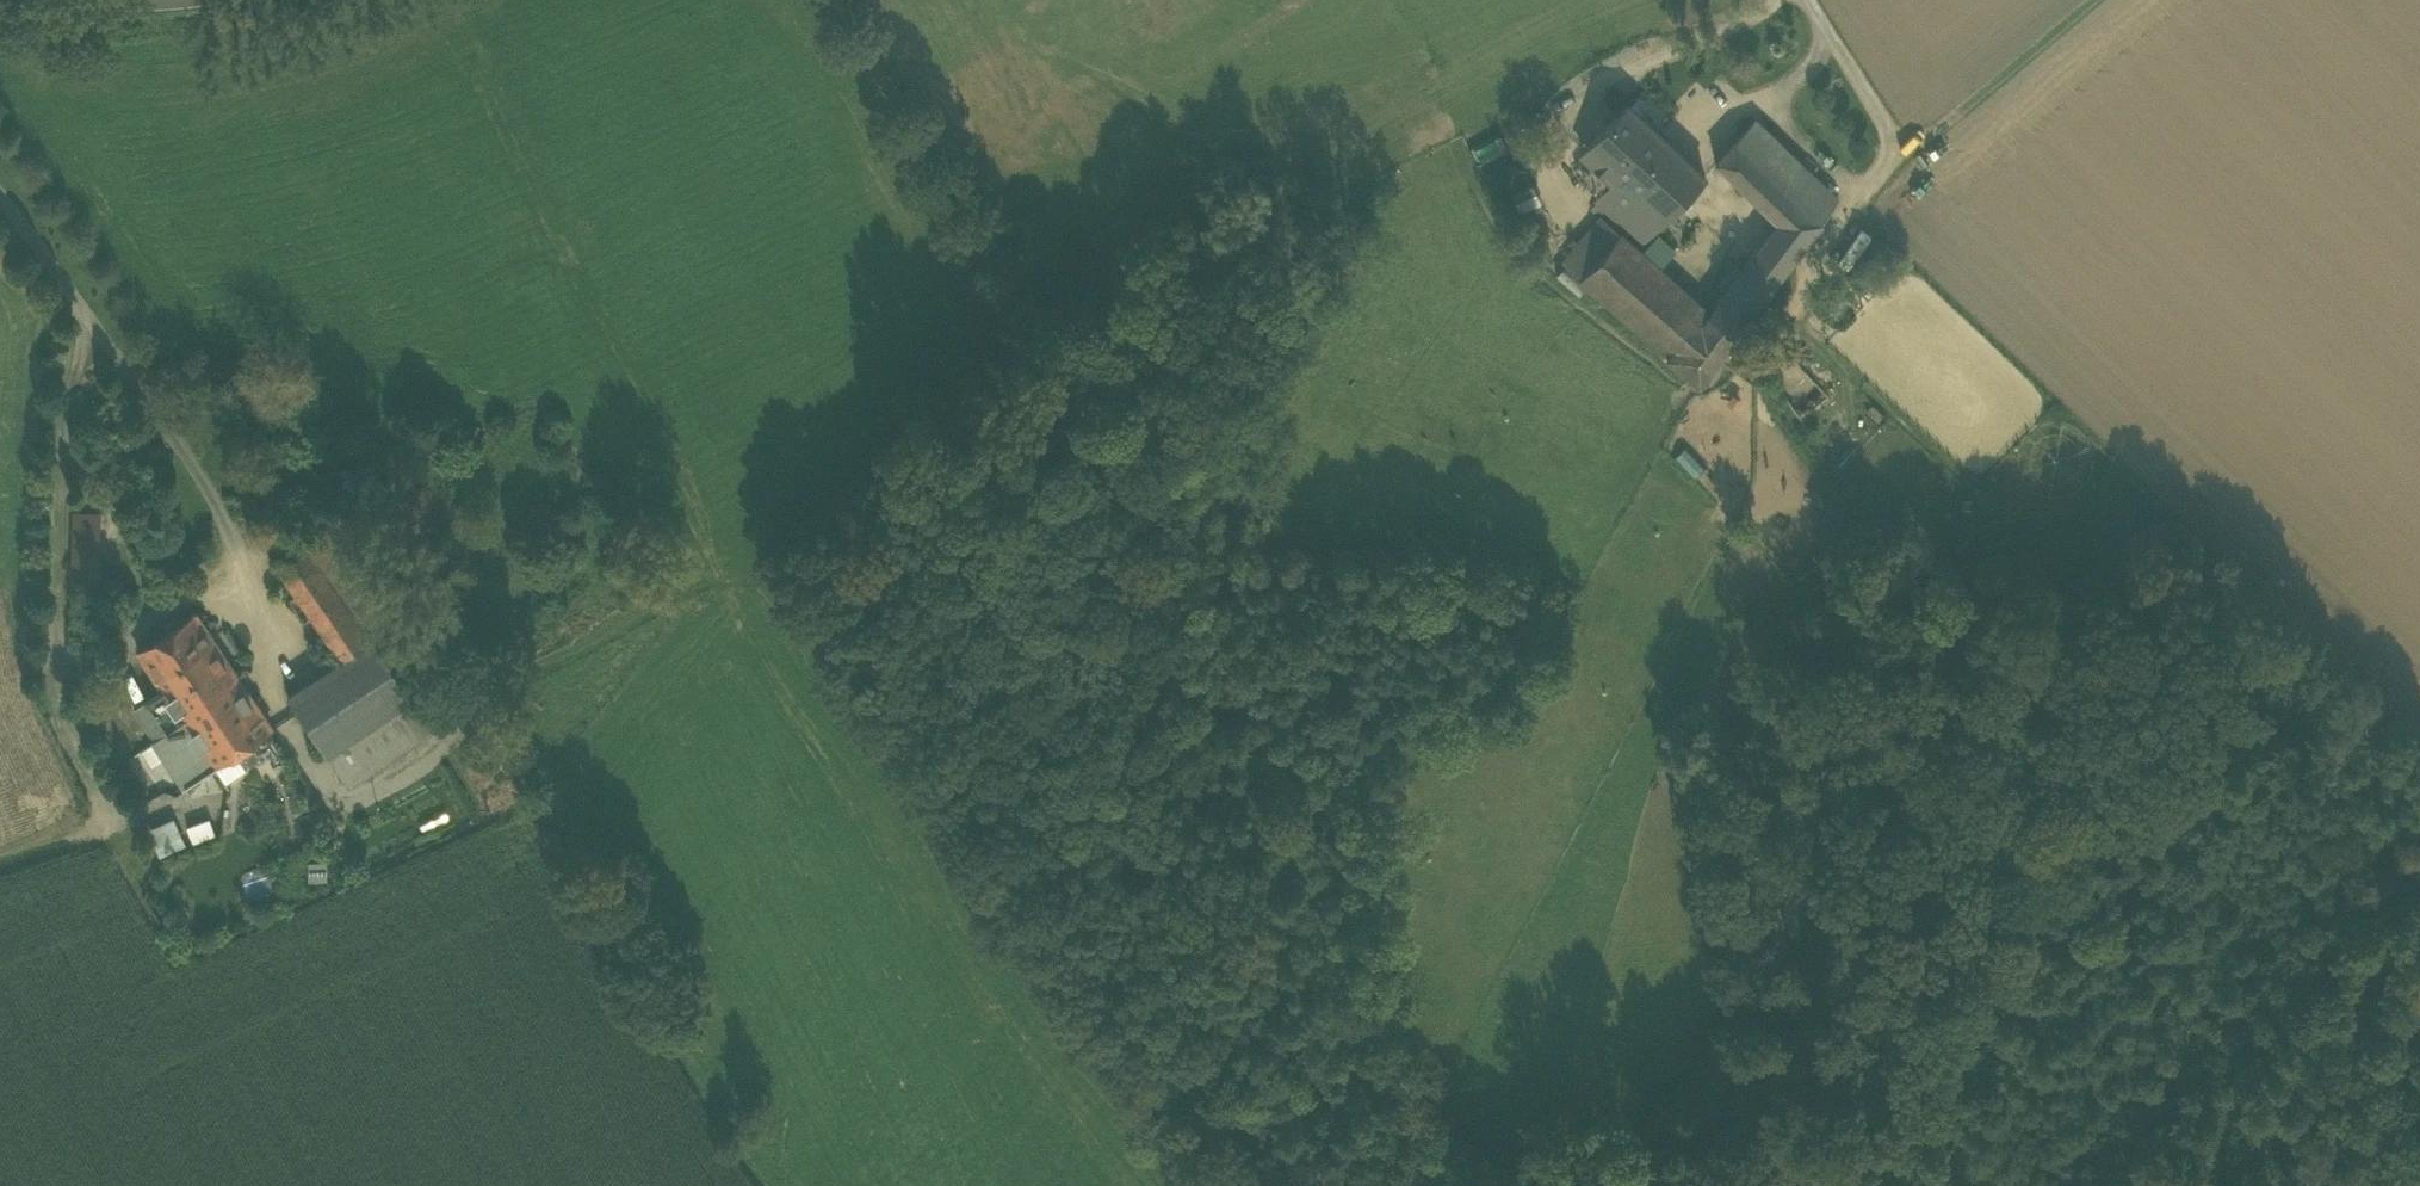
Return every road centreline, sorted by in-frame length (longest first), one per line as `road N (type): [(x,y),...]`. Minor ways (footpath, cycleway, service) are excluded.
road 1 (track): [(2084,0),(1915,139)]
road 2 (unclassified): [(1820,0),(1915,139)]
road 3 (secondary): [(94,0),(214,0)]

